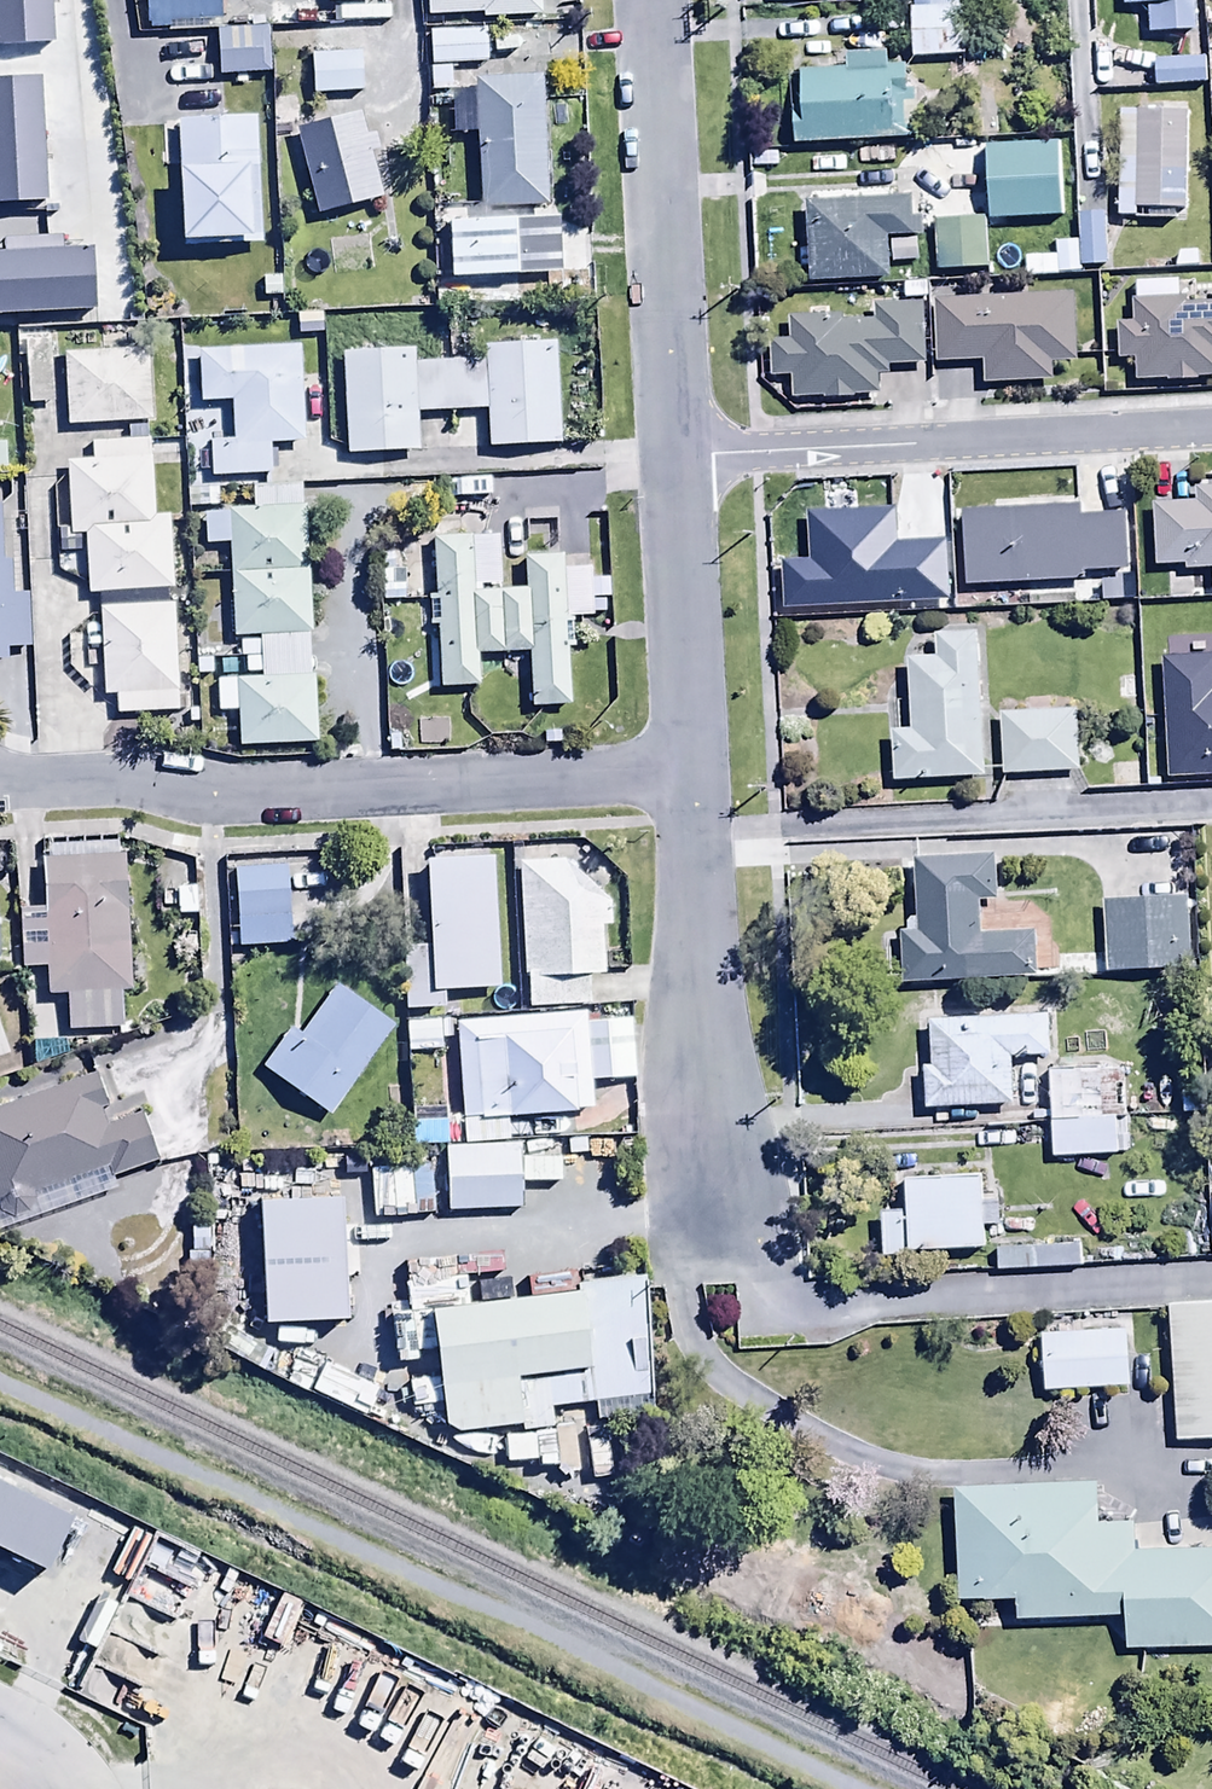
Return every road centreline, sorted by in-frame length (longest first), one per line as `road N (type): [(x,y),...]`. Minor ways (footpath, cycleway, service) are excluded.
road 1 (residential): [(684,771),(741,1244),(766,1270),(792,1291),(853,1304),(1211,1282)]
road 2 (residential): [(684,771),(0,783)]
road 3 (residential): [(668,455),(1211,431)]
road 4 (residential): [(650,0),(668,455)]
road 5 (residential): [(668,455),(684,771)]

